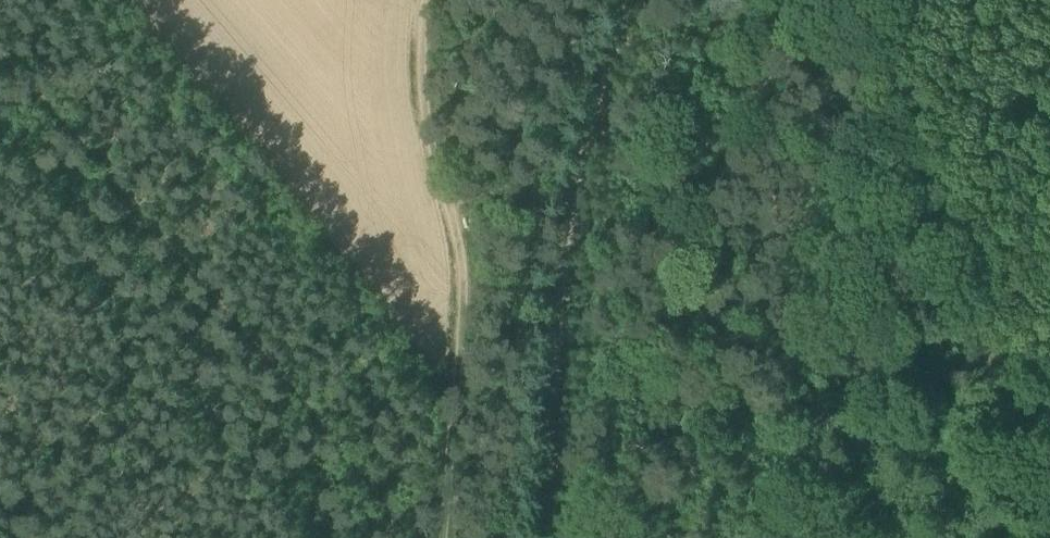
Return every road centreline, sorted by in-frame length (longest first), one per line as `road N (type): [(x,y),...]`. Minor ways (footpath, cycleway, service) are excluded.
road 1 (track): [(443,537),(0,46)]
road 2 (track): [(456,171),(478,241),(480,282),(450,537)]
road 3 (track): [(513,185),(500,537)]
road 4 (track): [(572,0),(513,185)]
road 5 (track): [(436,0),(443,123),(456,171)]

